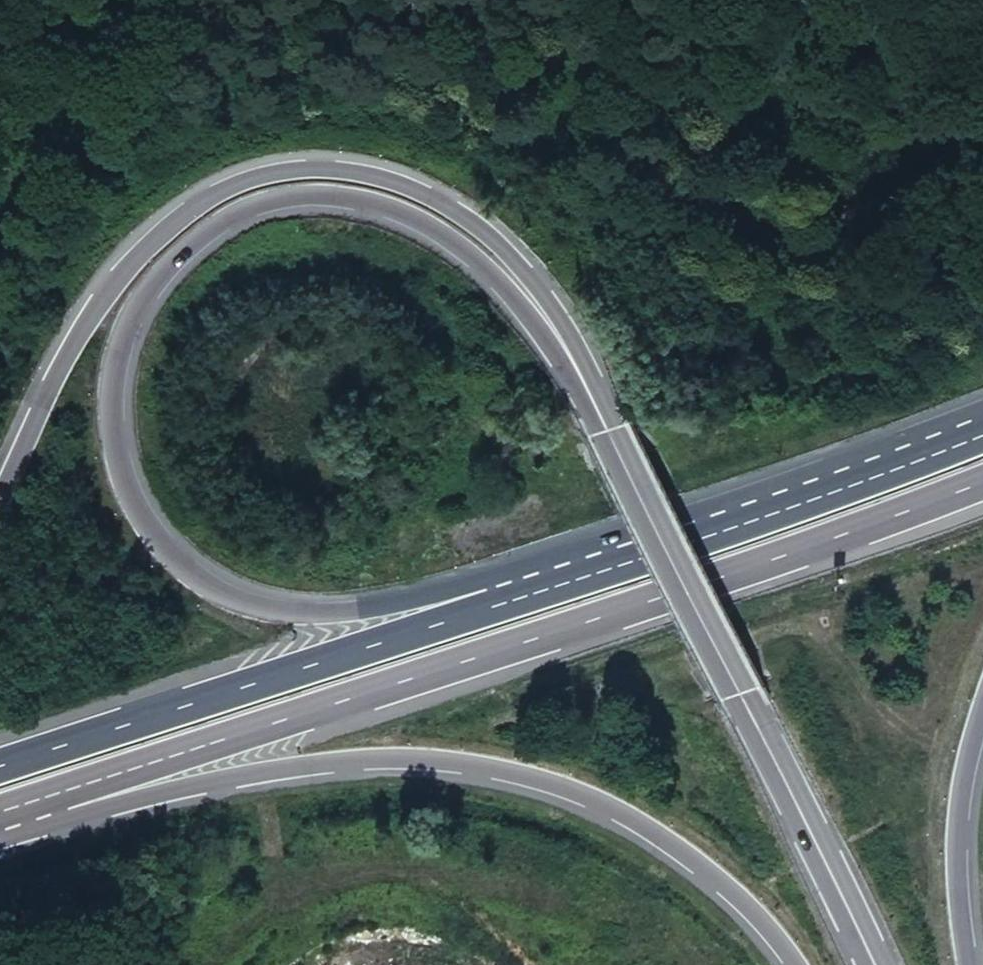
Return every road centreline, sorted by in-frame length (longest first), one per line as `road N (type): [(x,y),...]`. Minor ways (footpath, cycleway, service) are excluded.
road 1 (trunk): [(634,554),(366,607),(250,603),(179,564),(152,537),(113,448),(107,386),(128,316),(179,251),(267,203),(312,197),(376,206),(444,238),(518,308),(608,427)]
road 2 (trunk): [(0,813),(982,481)]
road 3 (trunk): [(608,427),(585,369),(508,251),(426,193),(313,166),(242,177),(208,194),(127,256),(81,314),(0,477)]
road 4 (trunk): [(0,824),(306,760),(383,755),(499,768),(599,800),(655,832),(749,909),(793,964)]
road 5 (trunk): [(634,554),(0,764)]
road 6 (primary): [(608,427),(874,964)]
road 7 (trunk): [(982,430),(634,554)]
road 8 (trunk): [(968,964),(955,835),(982,701)]

